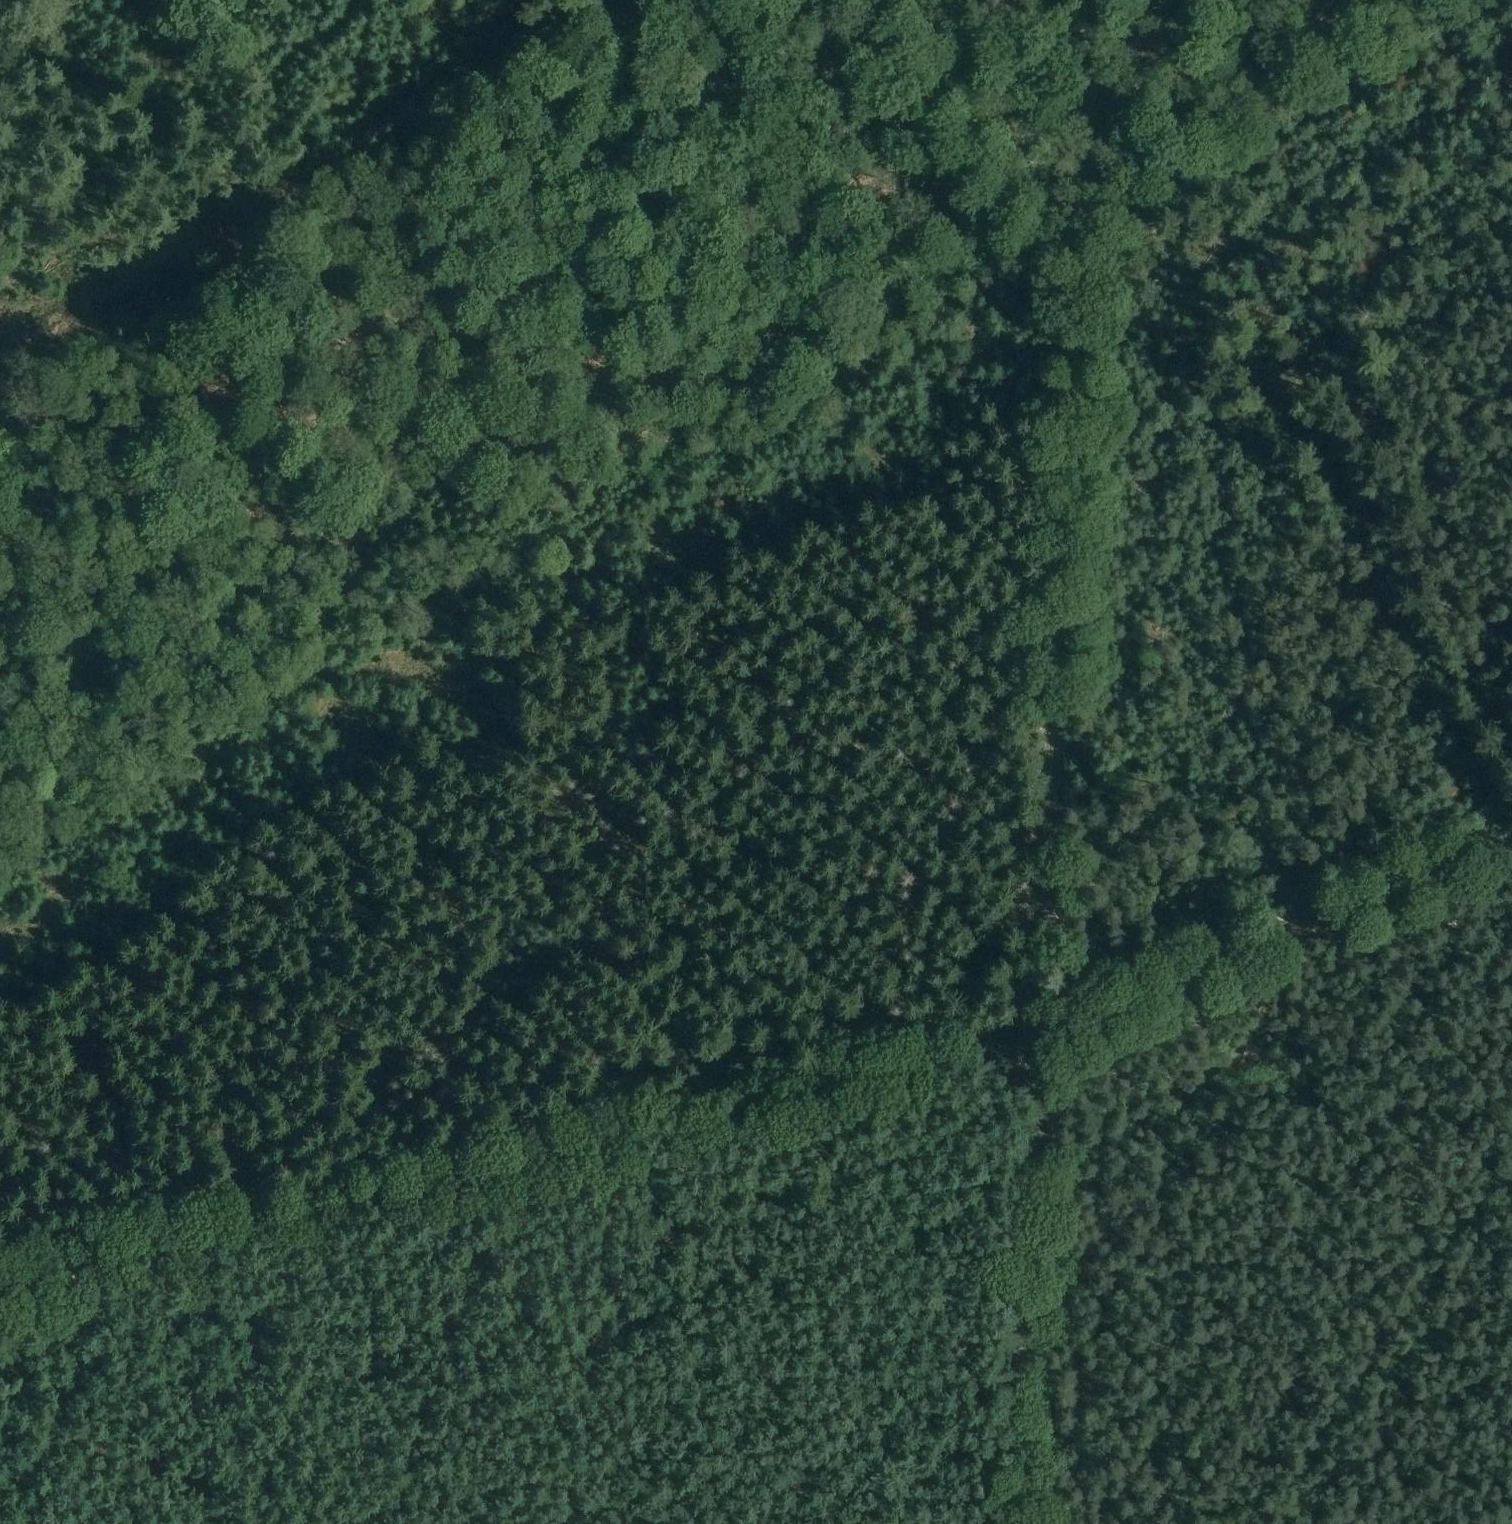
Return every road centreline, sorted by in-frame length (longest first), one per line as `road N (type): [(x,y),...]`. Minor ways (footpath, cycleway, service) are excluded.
road 1 (track): [(1009,1523),(1091,0)]
road 2 (track): [(0,1286),(1038,1027)]

